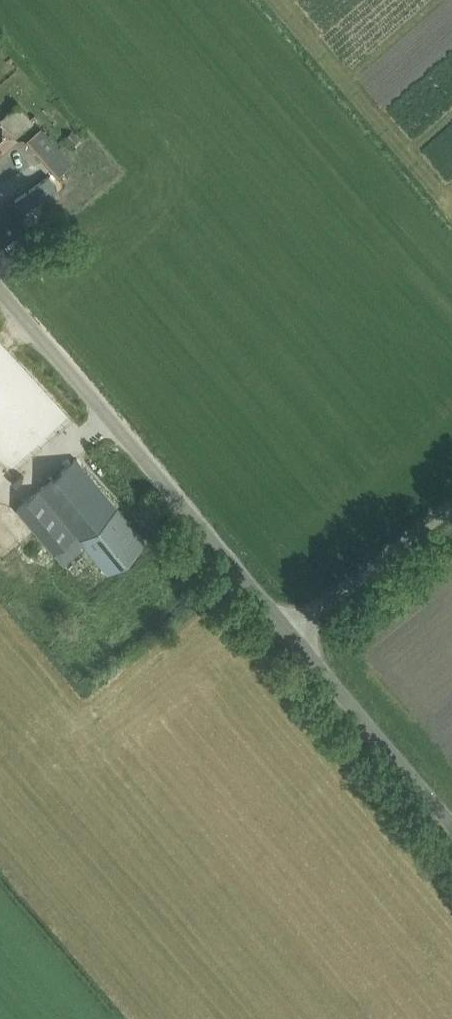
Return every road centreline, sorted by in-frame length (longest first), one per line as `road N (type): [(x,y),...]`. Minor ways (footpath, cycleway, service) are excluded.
road 1 (unclassified): [(294,628),(0,286)]
road 2 (unclassified): [(451,815),(294,628)]
road 3 (unclassified): [(294,628),(451,506)]

